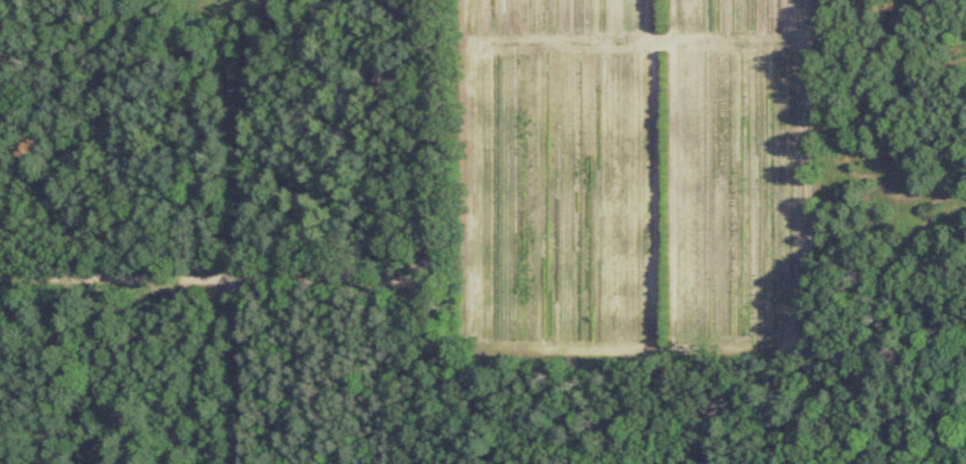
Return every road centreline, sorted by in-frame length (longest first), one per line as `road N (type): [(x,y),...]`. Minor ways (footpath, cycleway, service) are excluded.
road 1 (residential): [(0,241),(411,243),(426,217),(431,180),(434,0)]
road 2 (residential): [(373,463),(416,386),(417,234)]

